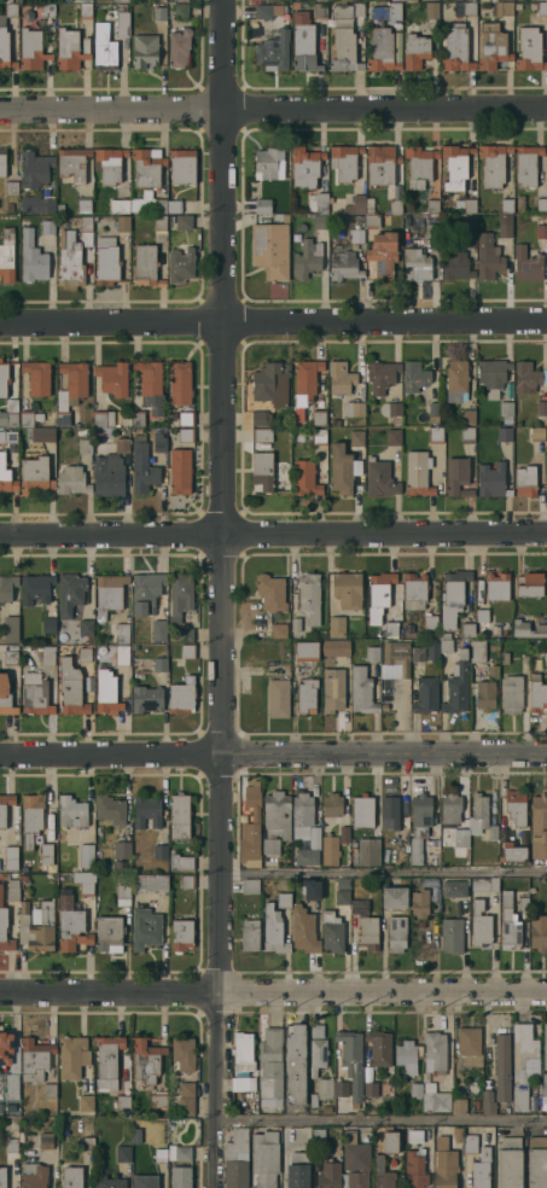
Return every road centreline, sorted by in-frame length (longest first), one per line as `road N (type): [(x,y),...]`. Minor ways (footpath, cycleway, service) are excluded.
road 1 (residential): [(222,0),(215,1187)]
road 2 (residential): [(546,109),(0,111)]
road 3 (residential): [(546,755),(0,756)]
road 4 (residential): [(546,991),(0,992)]
road 5 (residential): [(546,533),(0,534)]
road 6 (residential): [(546,322),(0,322)]

